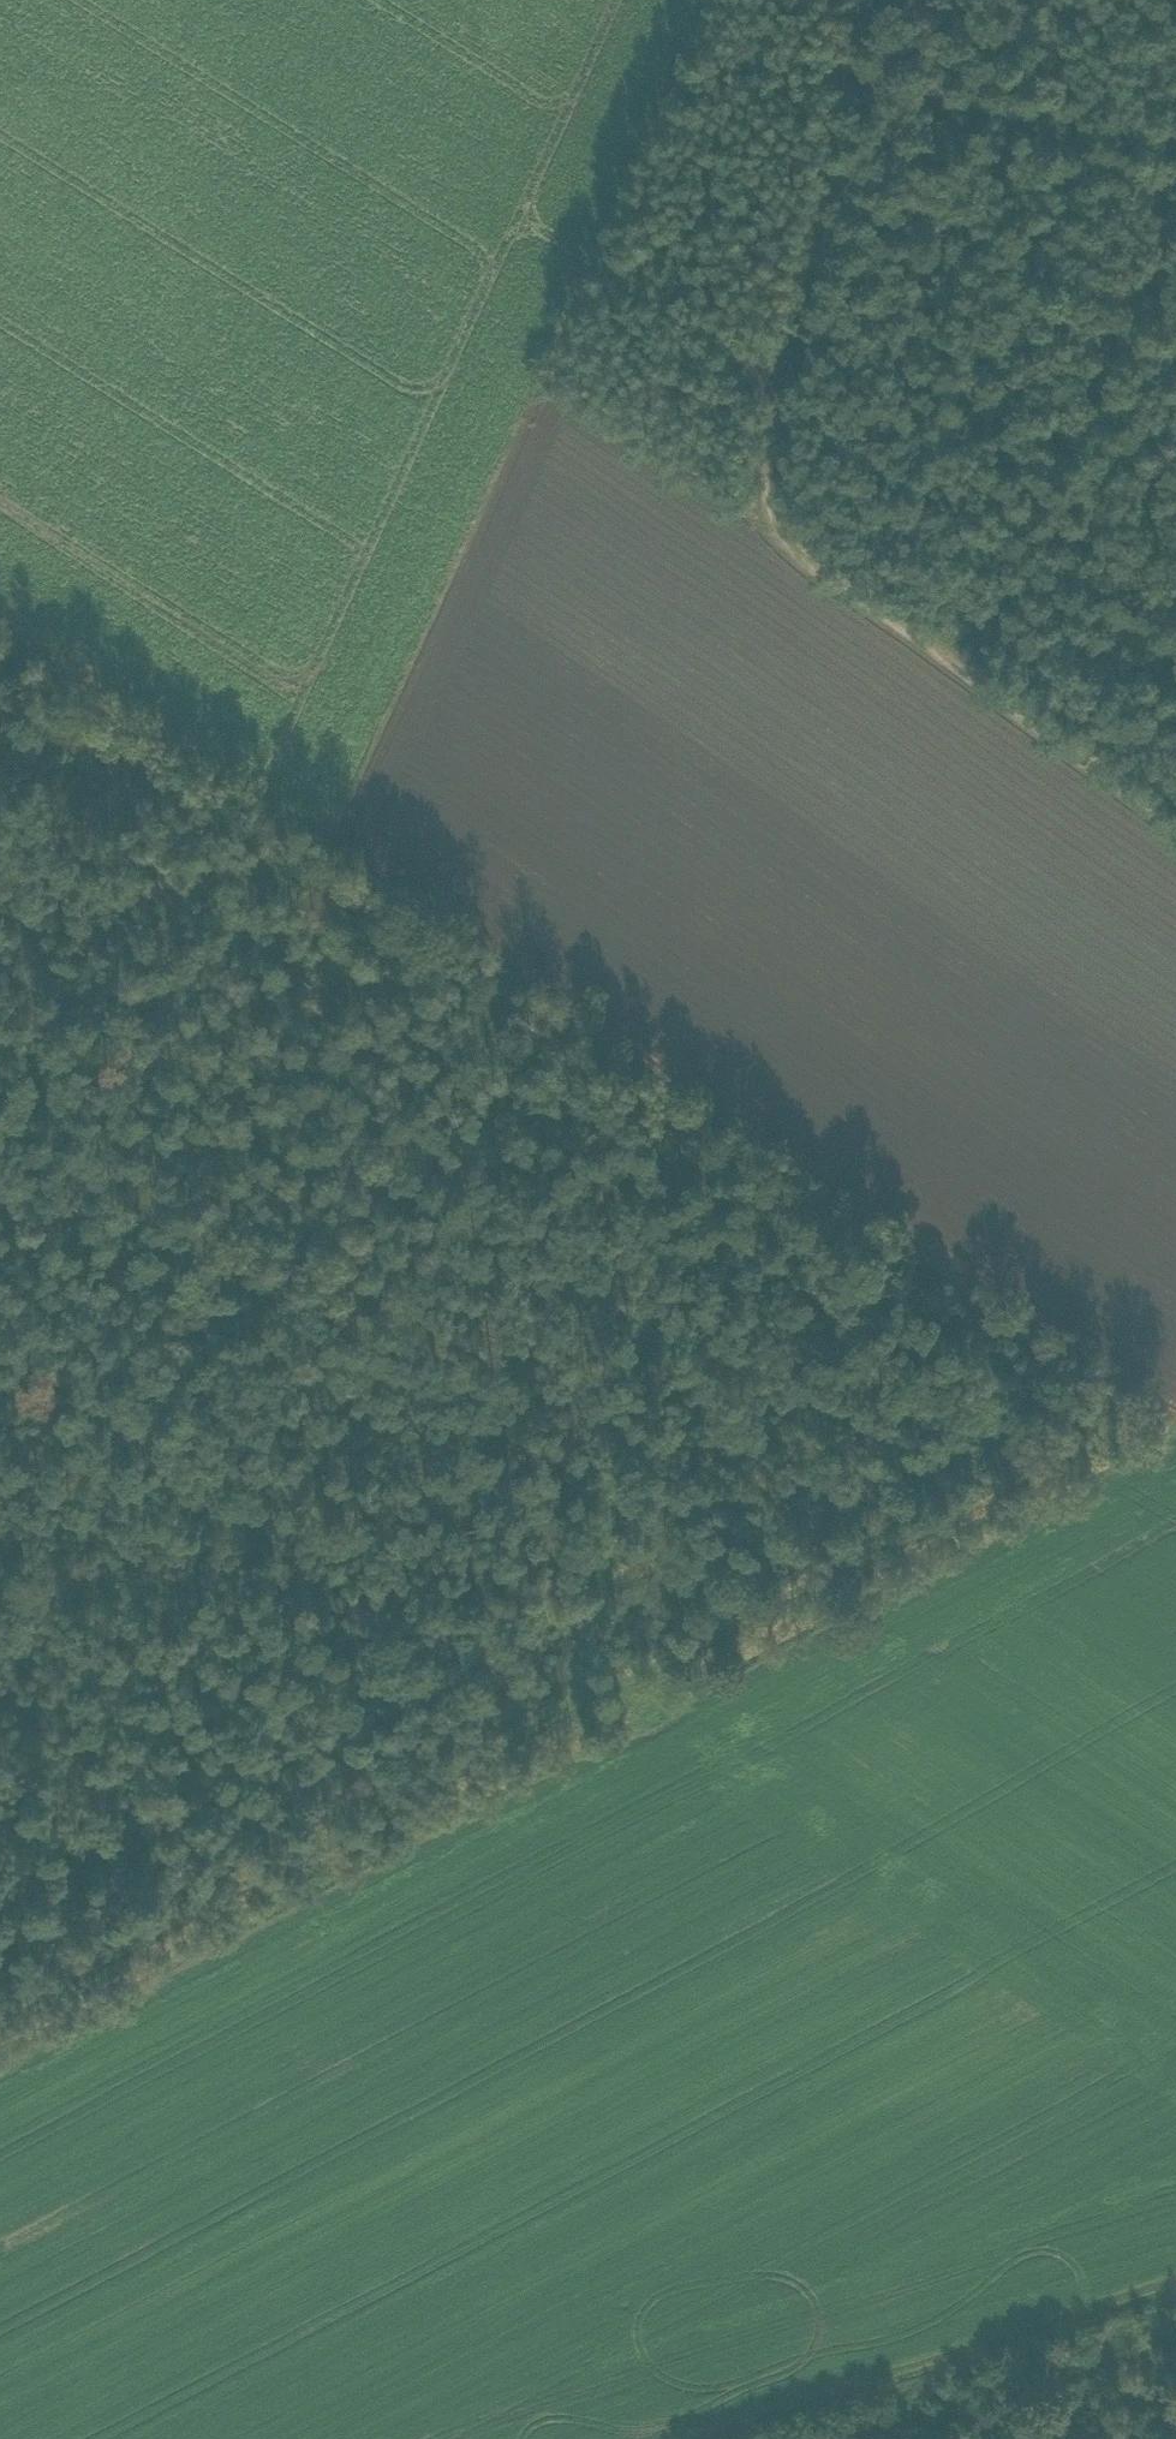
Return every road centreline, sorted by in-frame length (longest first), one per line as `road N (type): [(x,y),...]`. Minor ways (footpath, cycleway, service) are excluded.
road 1 (track): [(1175,811),(763,526),(783,302),(843,0)]
road 2 (track): [(729,2438),(1175,2292)]

